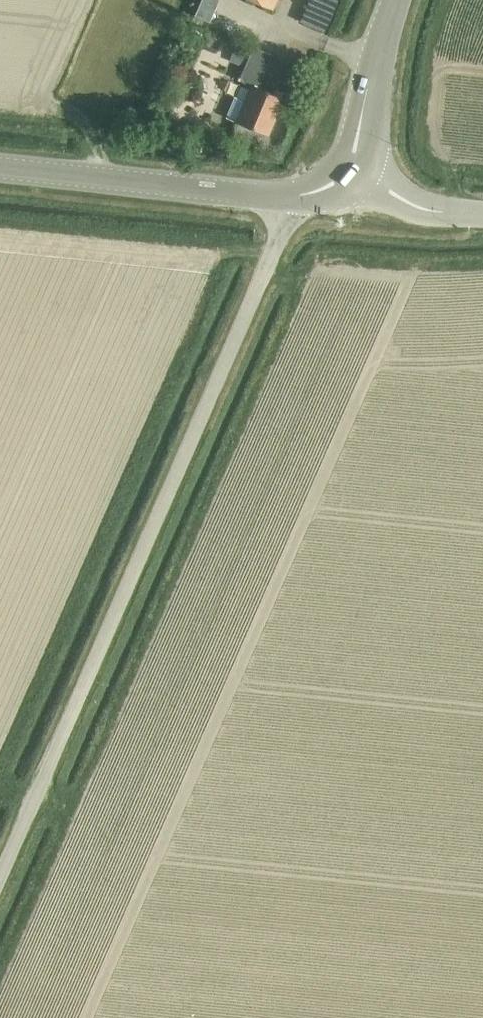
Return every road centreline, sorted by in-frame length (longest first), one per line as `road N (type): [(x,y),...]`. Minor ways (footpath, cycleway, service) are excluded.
road 1 (unclassified): [(0,875),(293,196)]
road 2 (tertiary): [(293,196),(0,166)]
road 3 (tertiary): [(346,170),(394,0)]
road 4 (tertiary): [(482,213),(425,208),(346,170)]

